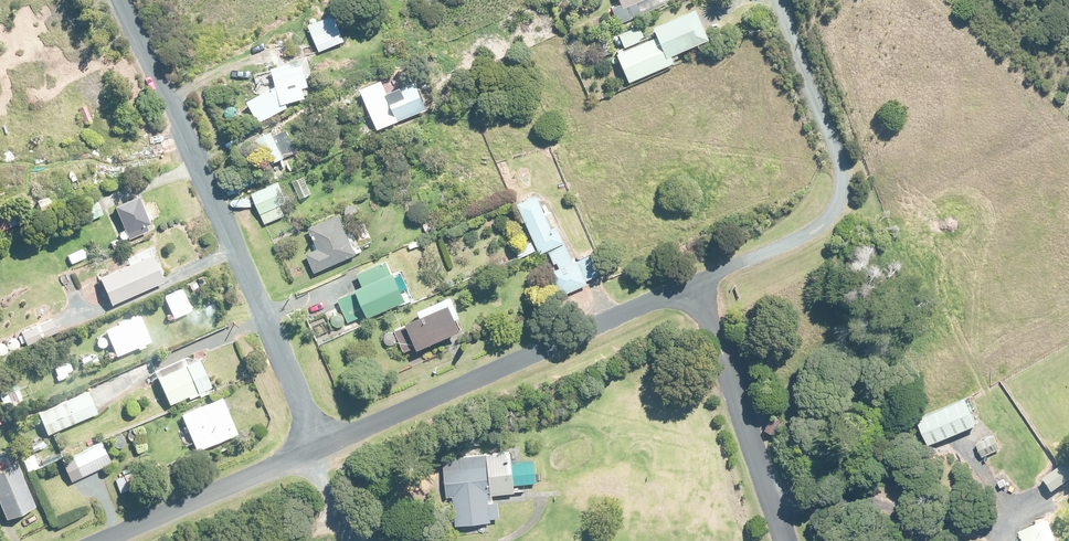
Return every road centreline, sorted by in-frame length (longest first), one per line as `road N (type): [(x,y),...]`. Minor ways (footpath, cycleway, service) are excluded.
road 1 (unclassified): [(785,0),(840,149),(845,188),(817,229),(318,444)]
road 2 (residential): [(121,0),(318,444)]
road 3 (unclassified): [(318,444),(98,540)]

